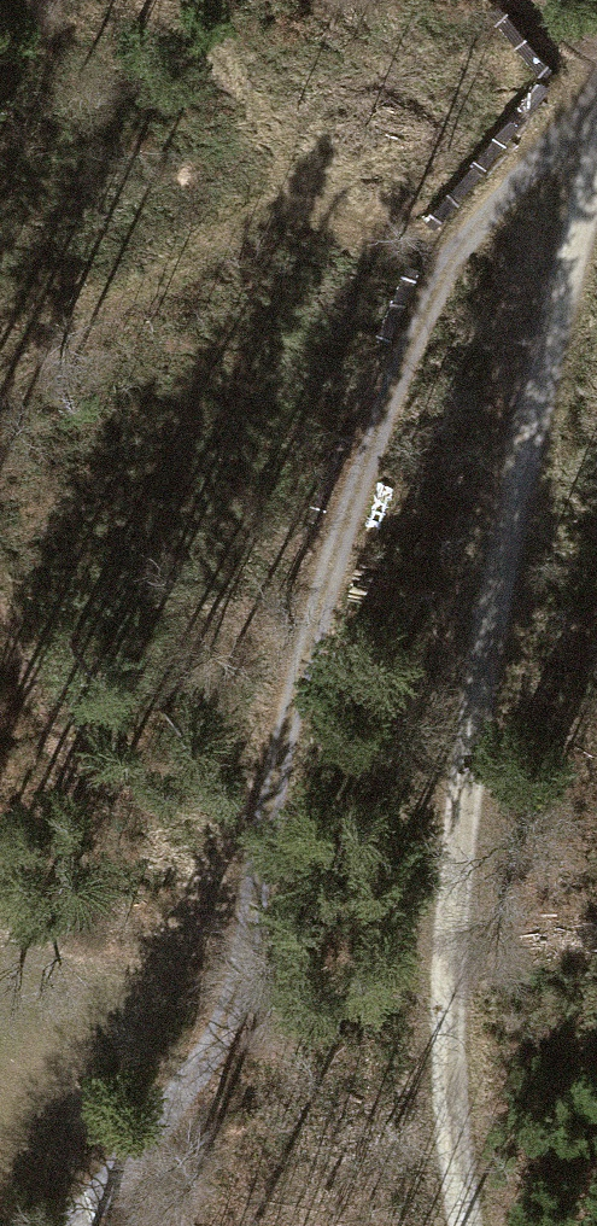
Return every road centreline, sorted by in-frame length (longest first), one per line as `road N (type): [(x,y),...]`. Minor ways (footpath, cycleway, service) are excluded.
road 1 (track): [(76,1225),(217,1045),(302,645),(380,430),(439,303),(485,229),(596,97)]
road 2 (track): [(596,140),(541,338),(452,773),(435,923),(435,1073),(458,1225)]

